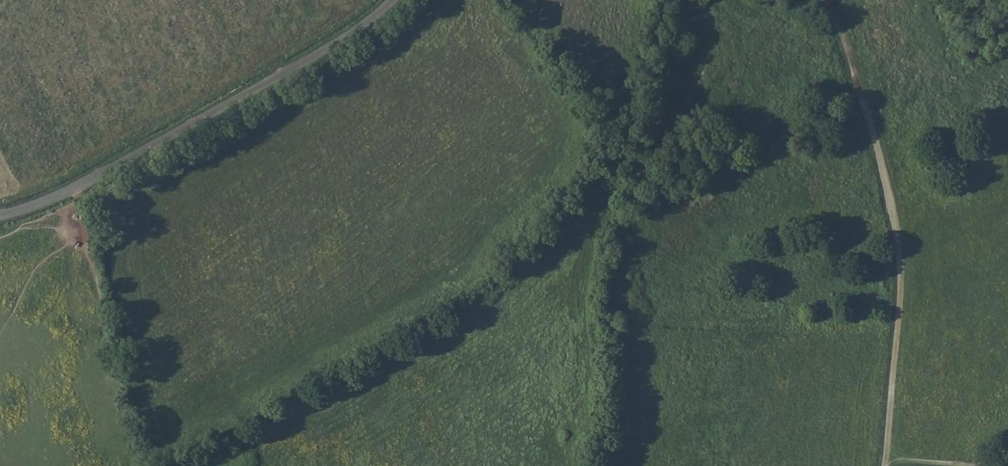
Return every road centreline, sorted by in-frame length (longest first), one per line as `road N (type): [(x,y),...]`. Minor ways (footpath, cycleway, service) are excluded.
road 1 (track): [(826,0),(875,123),(900,228),(905,333),(887,465)]
road 2 (unclassified): [(0,215),(87,182),(293,69),(393,0)]

